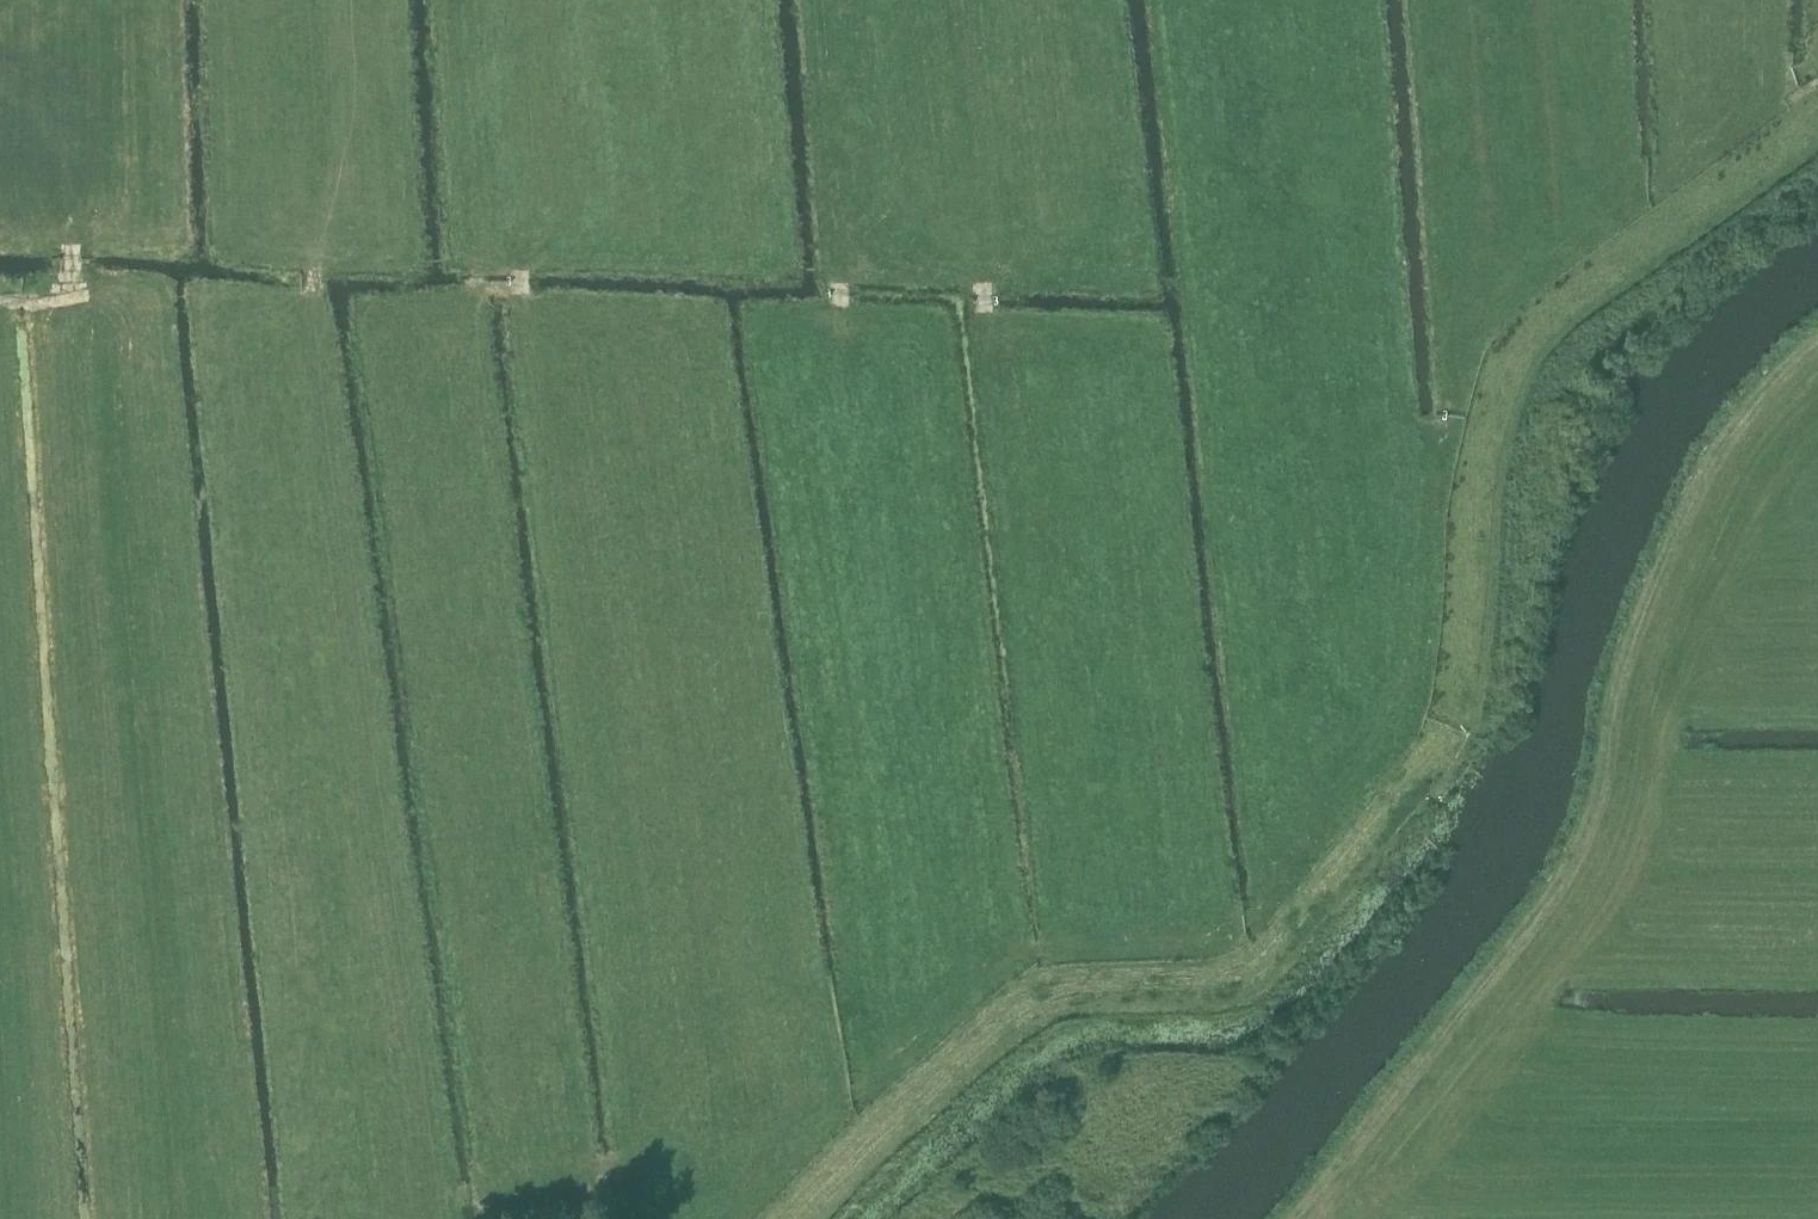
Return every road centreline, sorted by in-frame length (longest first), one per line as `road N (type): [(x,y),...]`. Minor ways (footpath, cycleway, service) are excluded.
road 1 (track): [(842,321),(837,259),(984,272),(988,332)]
road 2 (track): [(837,259),(815,0)]

